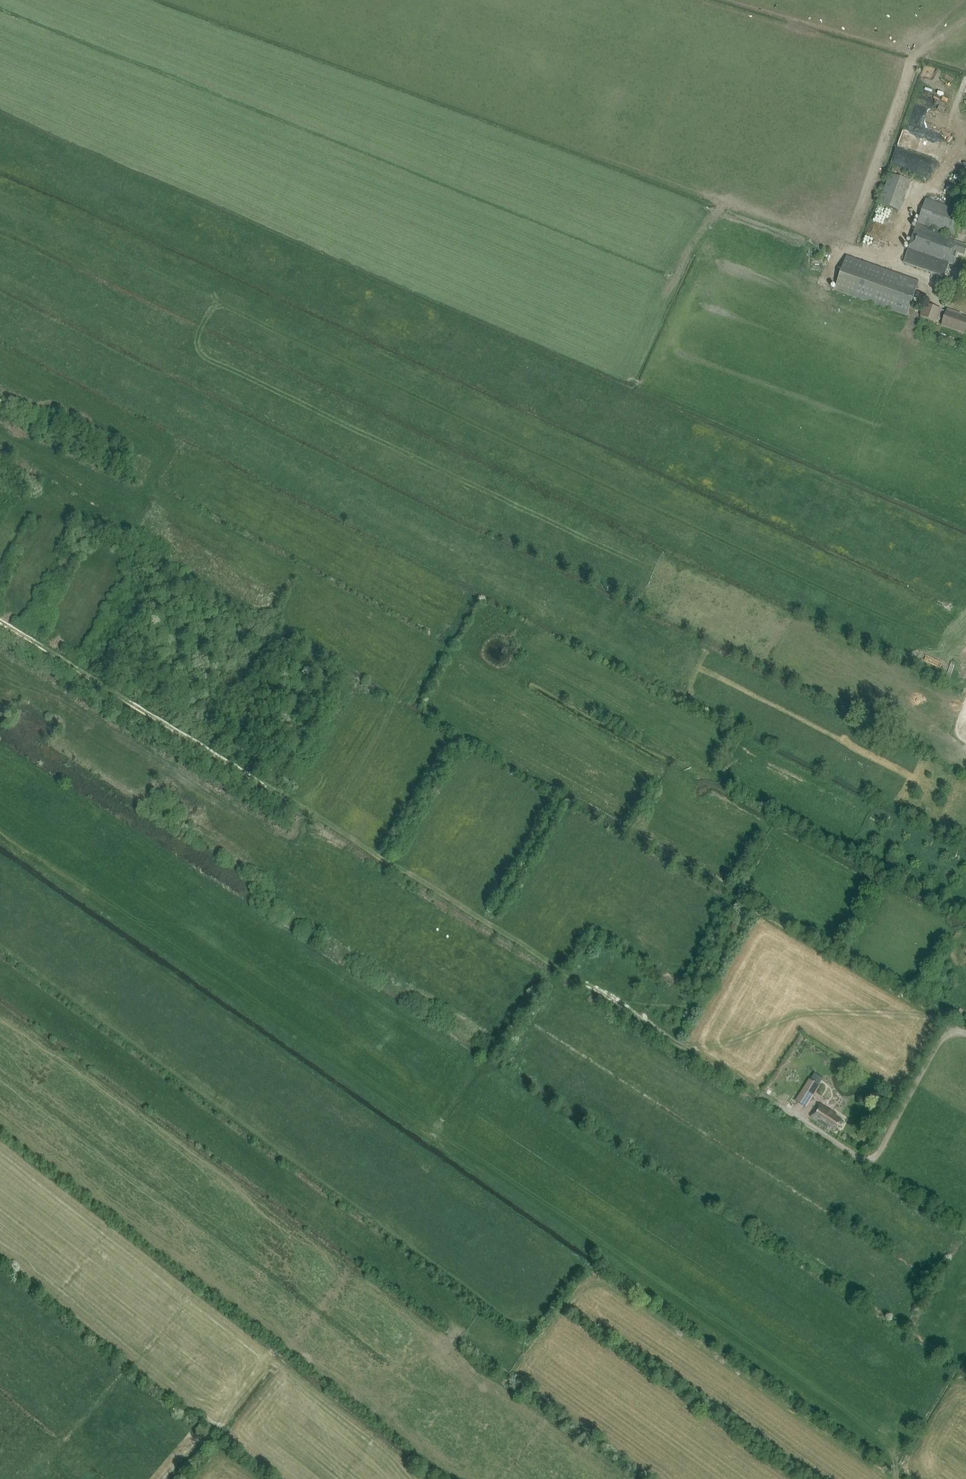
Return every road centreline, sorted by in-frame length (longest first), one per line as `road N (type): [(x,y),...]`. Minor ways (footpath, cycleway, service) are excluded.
road 1 (track): [(0,619),(862,1162),(880,1154),(948,1036),(965,1034)]

